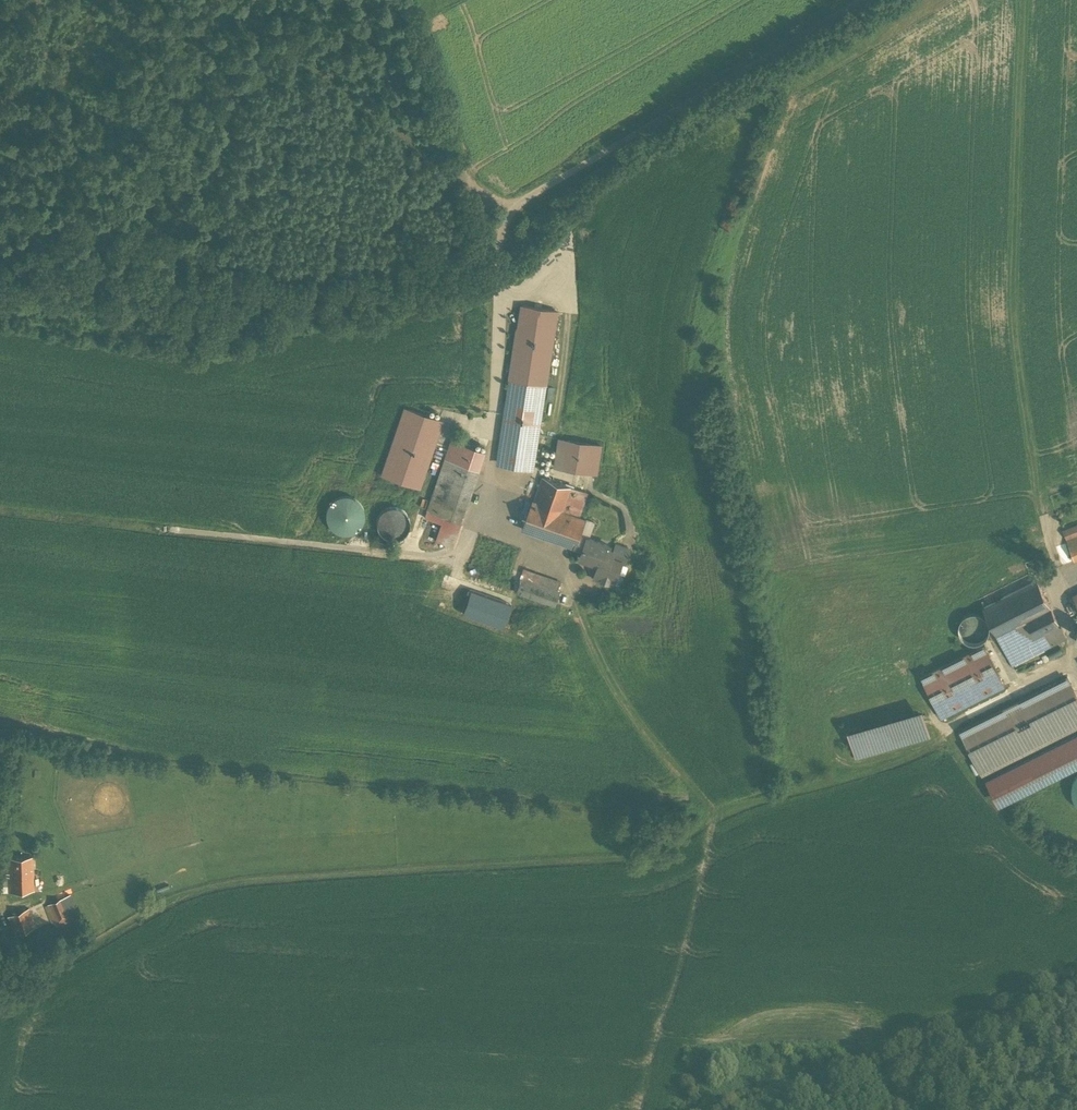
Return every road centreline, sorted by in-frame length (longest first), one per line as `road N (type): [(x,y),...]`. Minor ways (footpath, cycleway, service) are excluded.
road 1 (unclassified): [(857,0),(539,185),(506,216),(499,283)]
road 2 (track): [(506,216),(475,188),(472,172),(454,172),(228,0)]
road 3 (track): [(472,172),(435,6)]

